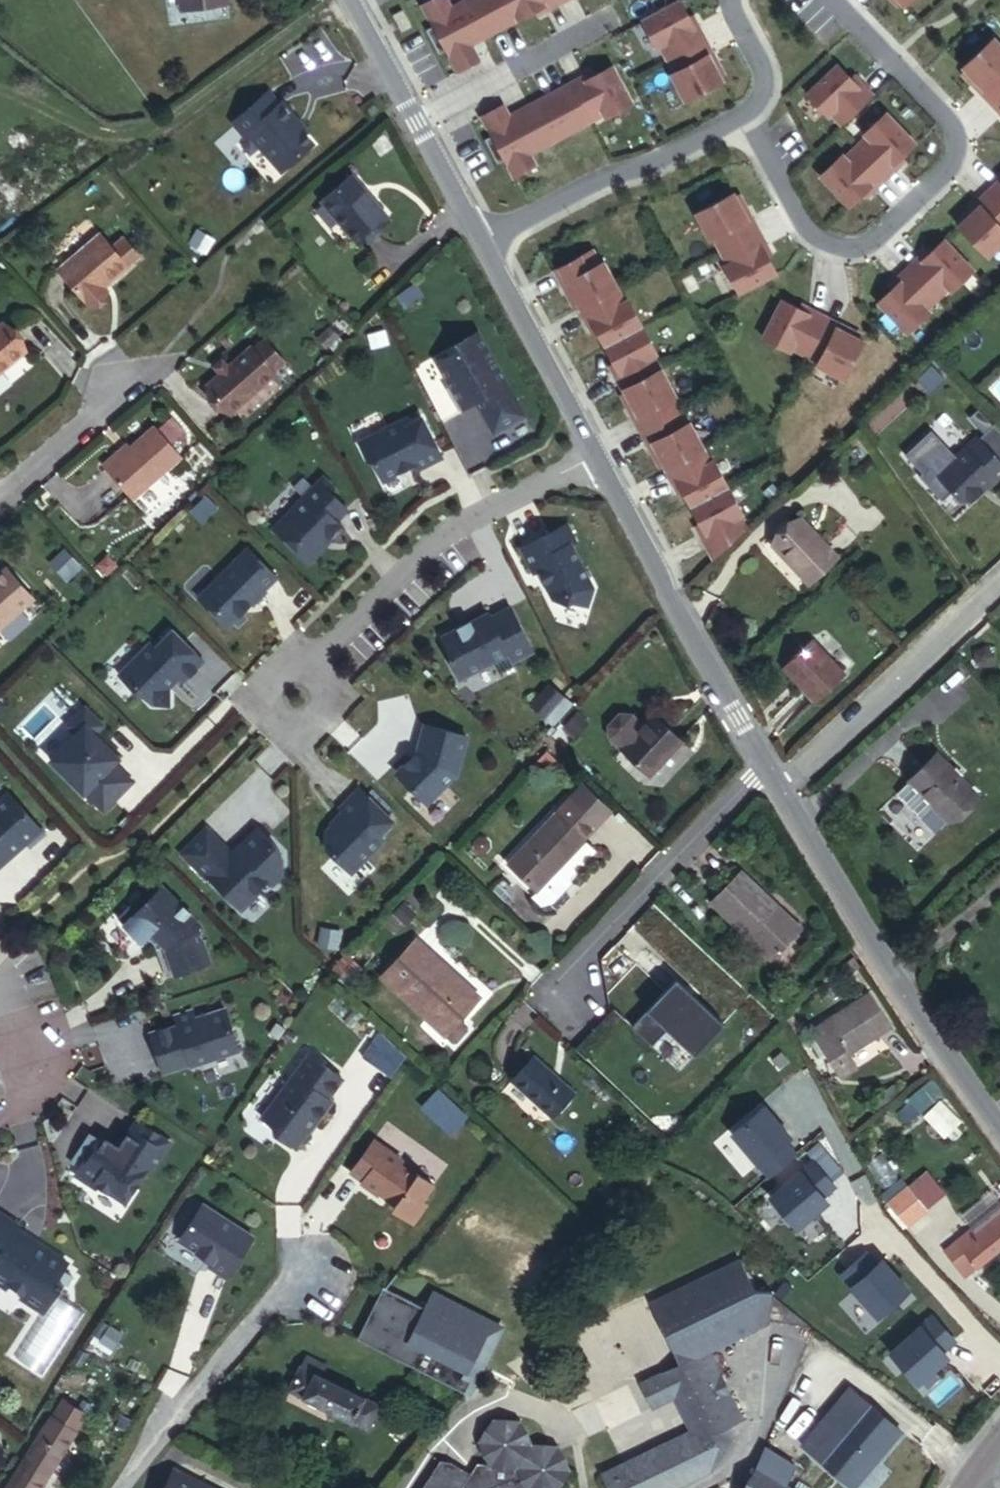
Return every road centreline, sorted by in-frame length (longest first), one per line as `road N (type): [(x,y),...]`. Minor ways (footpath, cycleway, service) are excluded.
road 1 (residential): [(744,112),(801,225),(821,242),(848,246),(877,235),(948,164),(950,127),(829,0)]
road 2 (residential): [(999,1141),(776,794)]
road 3 (residential): [(592,463),(459,525),(357,622),(285,710)]
road 4 (residential): [(762,770),(592,463)]
road 5 (residential): [(999,581),(776,794)]
road 6 (residential): [(762,770),(595,952),(578,1001)]
road 7 (residential): [(479,241),(595,176),(663,154),(744,112)]
road 8 (residential): [(124,1487),(293,1282)]
road 9 (residential): [(592,463),(479,241)]
road 10 (residential): [(416,121),(614,20)]
road 11 (residential): [(0,497),(119,389)]
road 12 (residential): [(416,121),(350,0)]
road 13 (residential): [(479,241),(416,121)]
road 14 (residential): [(744,112),(760,82),(727,0)]

